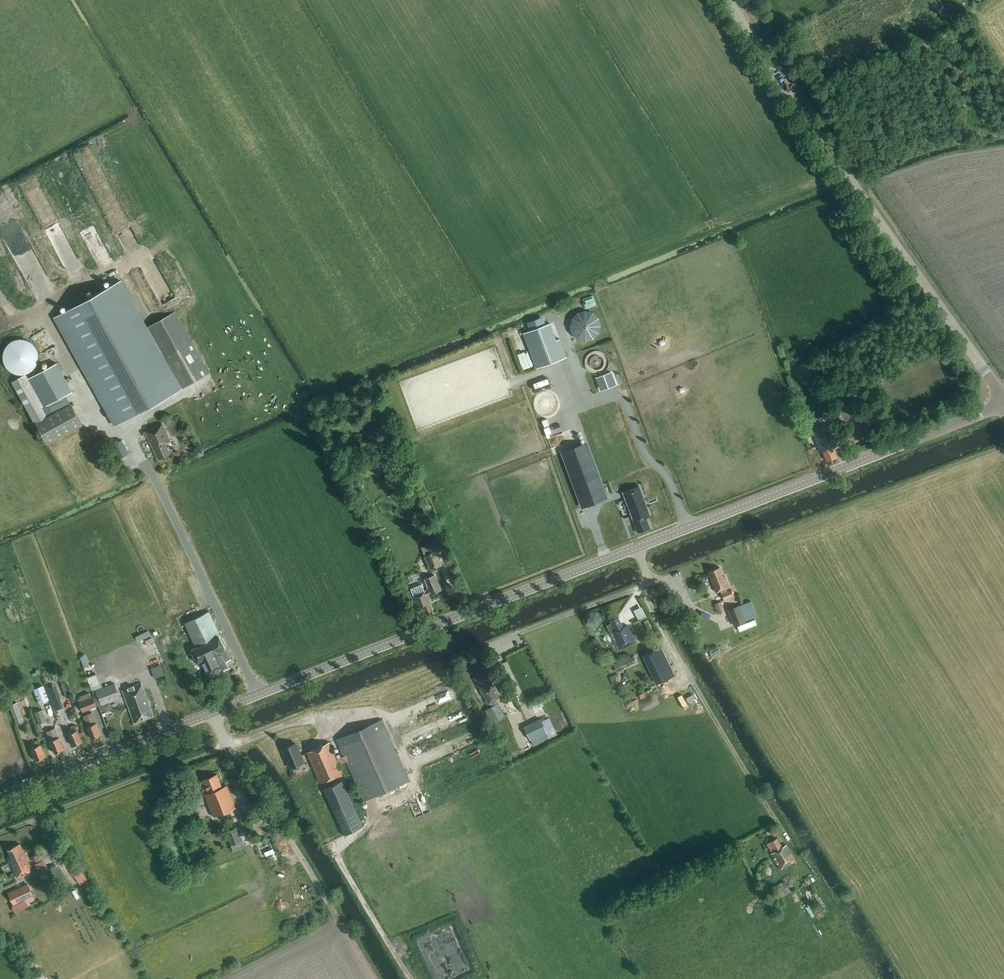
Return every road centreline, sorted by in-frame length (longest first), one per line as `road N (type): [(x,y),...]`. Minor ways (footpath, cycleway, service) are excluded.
road 1 (tertiary): [(0,794),(1003,406)]
road 2 (tertiary): [(1003,398),(729,0)]
road 3 (track): [(148,461),(139,437),(97,426),(45,325),(15,320),(0,296)]

